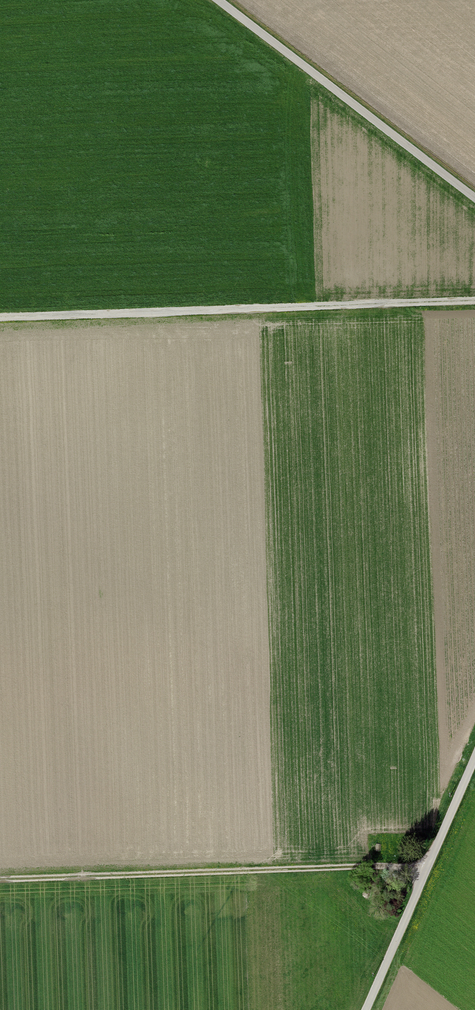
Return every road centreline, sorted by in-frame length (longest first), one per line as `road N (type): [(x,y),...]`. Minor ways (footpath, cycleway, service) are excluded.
road 1 (track): [(0,318),(474,302)]
road 2 (track): [(0,879),(341,867),(425,872)]
road 3 (residential): [(218,0),(474,198)]
road 4 (track): [(474,757),(366,1009)]

